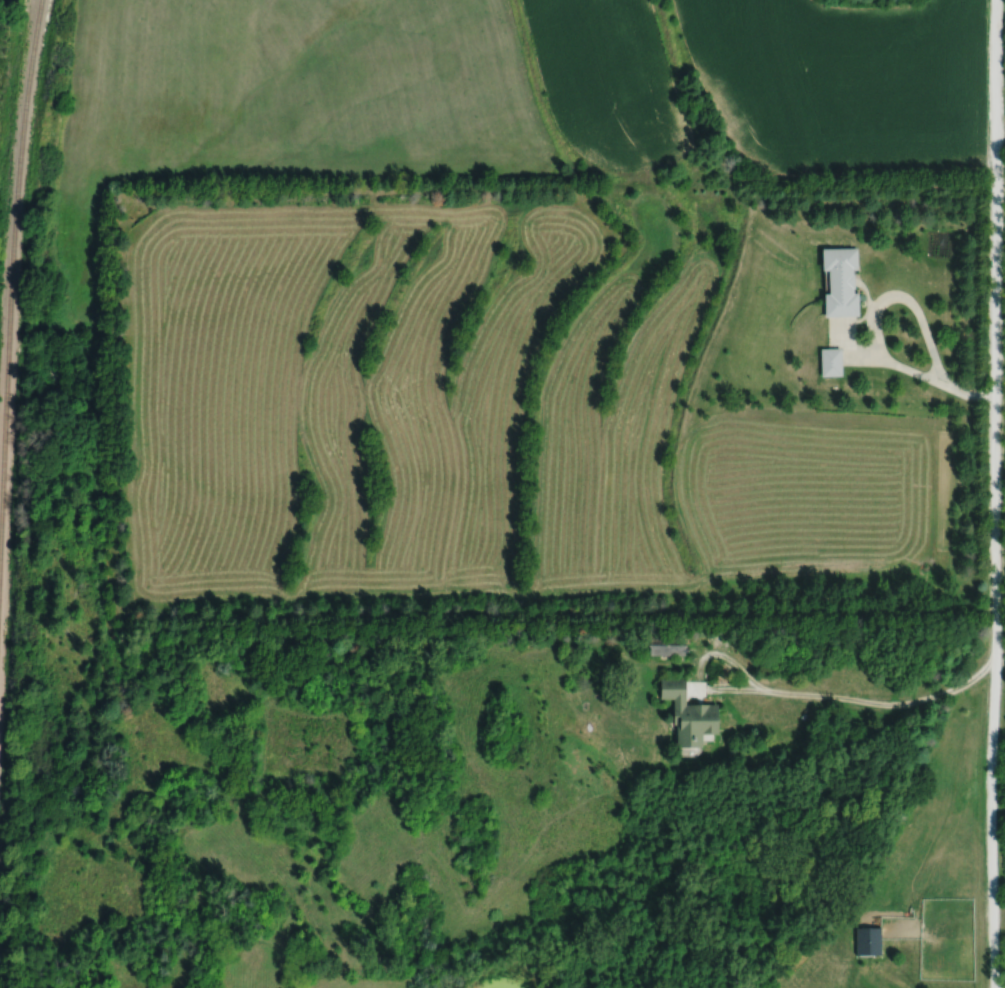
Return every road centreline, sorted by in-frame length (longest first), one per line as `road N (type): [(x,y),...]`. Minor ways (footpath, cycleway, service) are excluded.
road 1 (residential): [(996,0),(995,987)]

